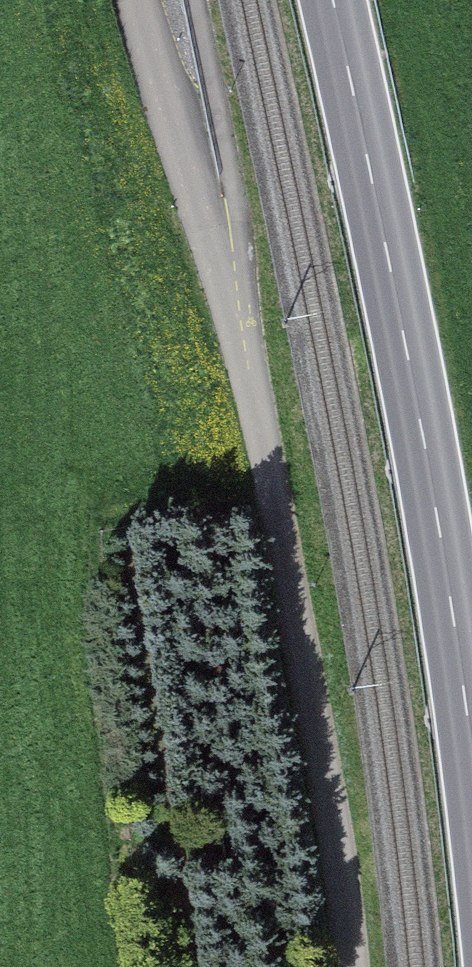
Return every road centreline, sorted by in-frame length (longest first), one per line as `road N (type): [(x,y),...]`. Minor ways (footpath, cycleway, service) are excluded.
road 1 (unclassified): [(145,0),(285,548),(349,966)]
road 2 (secondary): [(338,0),(420,388),(471,809)]

